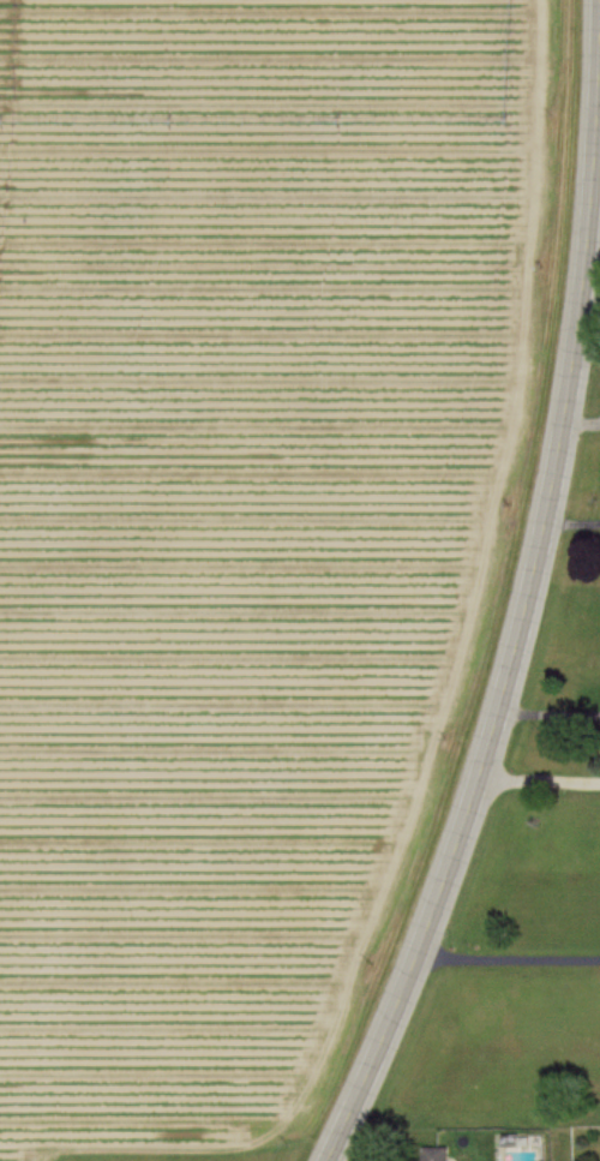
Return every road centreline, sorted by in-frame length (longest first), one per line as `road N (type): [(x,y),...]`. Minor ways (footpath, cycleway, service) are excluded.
road 1 (secondary): [(324,1160),(413,958),(512,650),(565,397),(593,154),(598,0)]
road 2 (residential): [(474,782),(599,783)]

